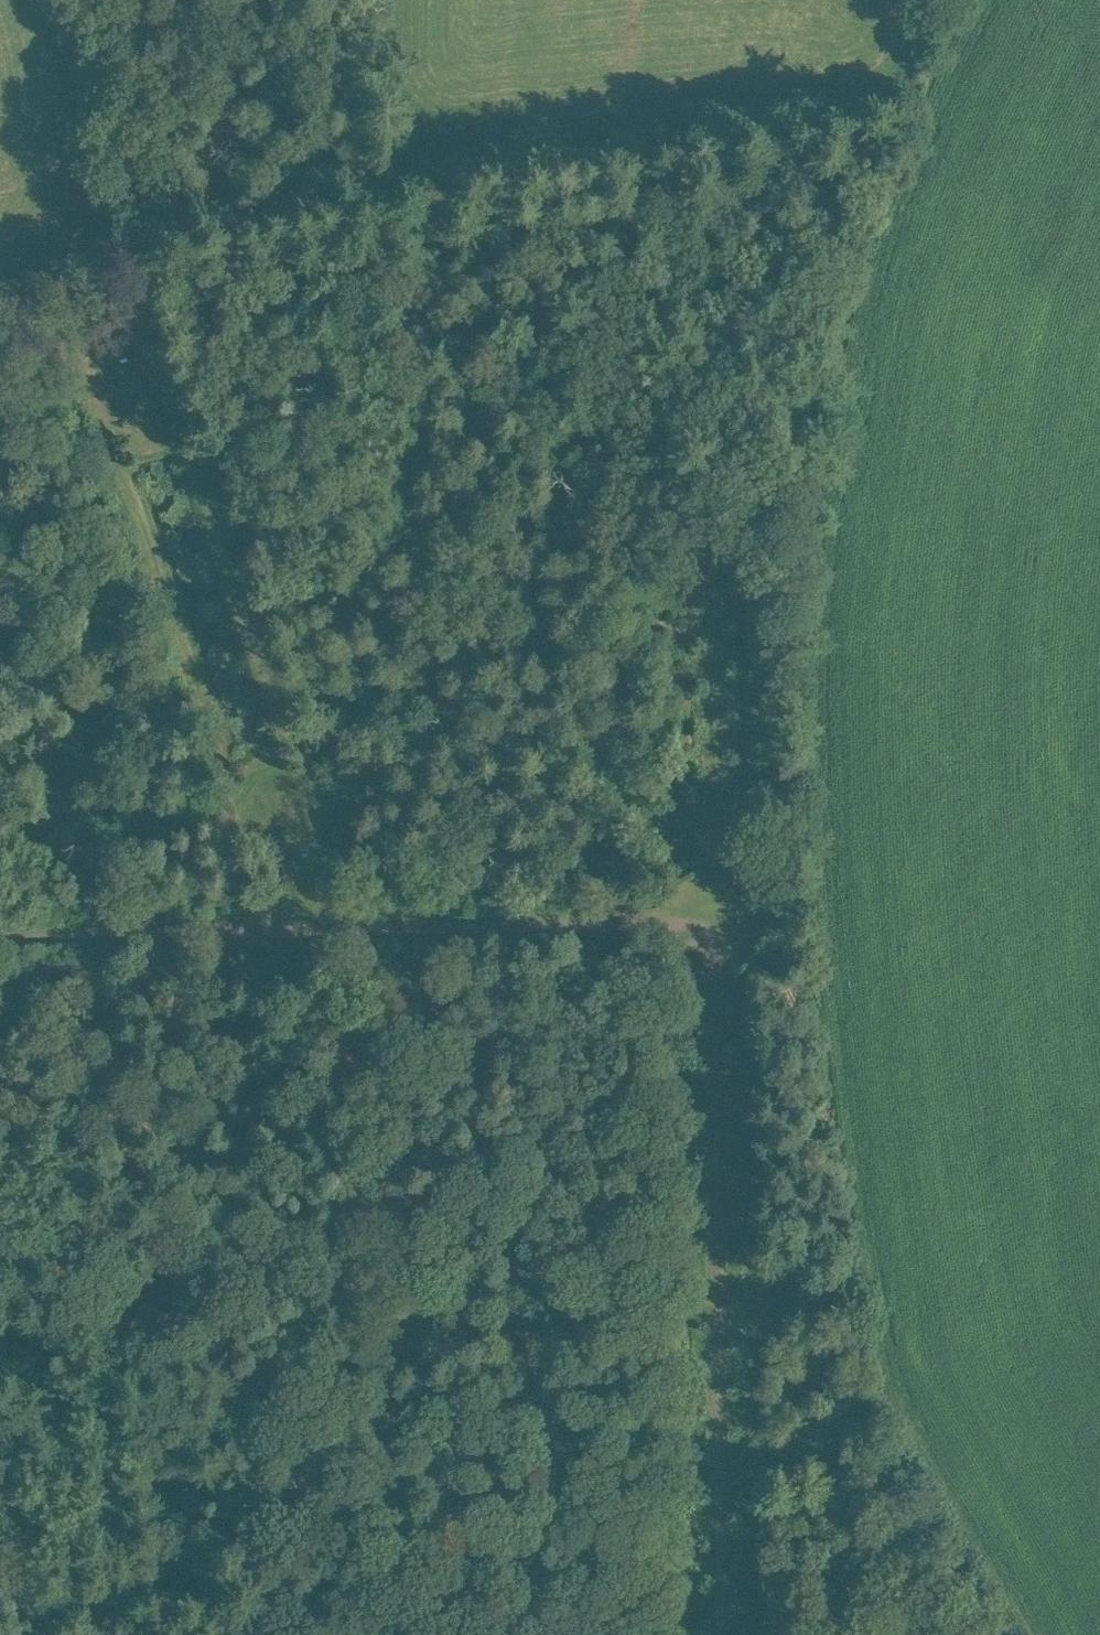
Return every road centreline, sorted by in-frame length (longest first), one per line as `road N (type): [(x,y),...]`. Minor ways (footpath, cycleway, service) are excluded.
road 1 (unclassified): [(721,1634),(717,983),(696,934),(653,922),(0,936)]

